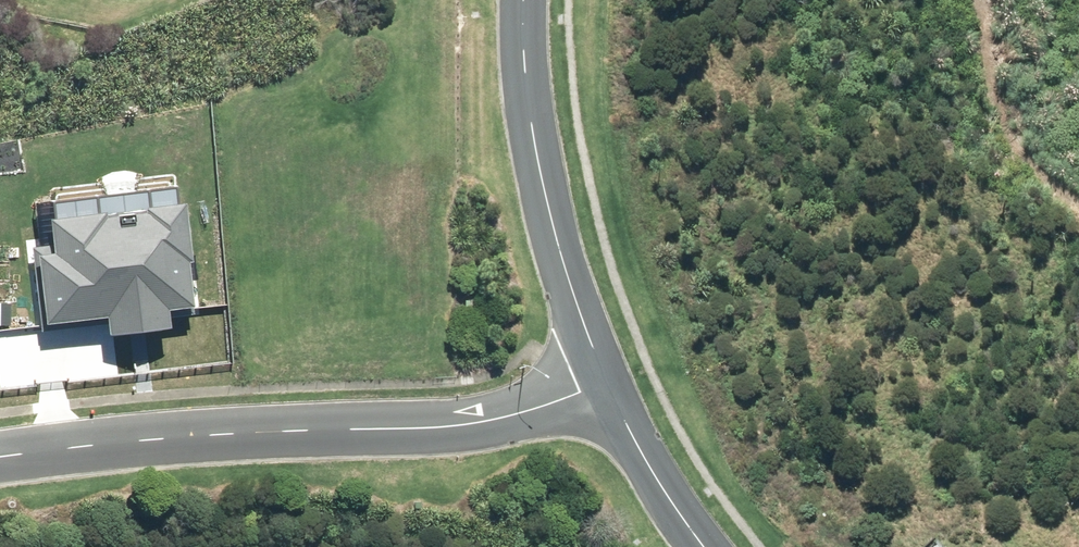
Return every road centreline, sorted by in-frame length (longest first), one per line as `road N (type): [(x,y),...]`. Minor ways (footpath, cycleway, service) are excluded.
road 1 (residential): [(0,453),(443,428),(504,418),(606,384)]
road 2 (tertiary): [(524,0),(541,172),(606,384)]
road 3 (tertiary): [(606,384),(702,546)]

